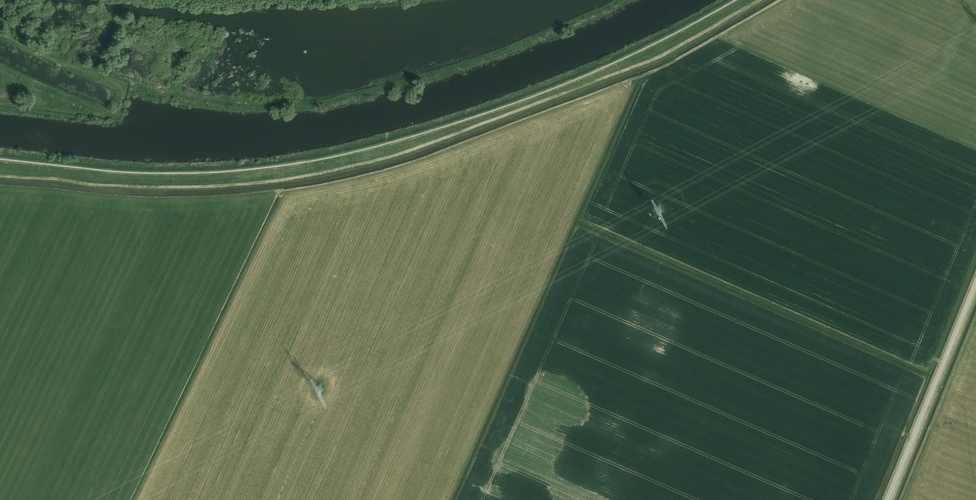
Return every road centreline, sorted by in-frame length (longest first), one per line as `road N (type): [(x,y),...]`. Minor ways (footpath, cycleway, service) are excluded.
road 1 (unclassified): [(888,499),(975,284)]

